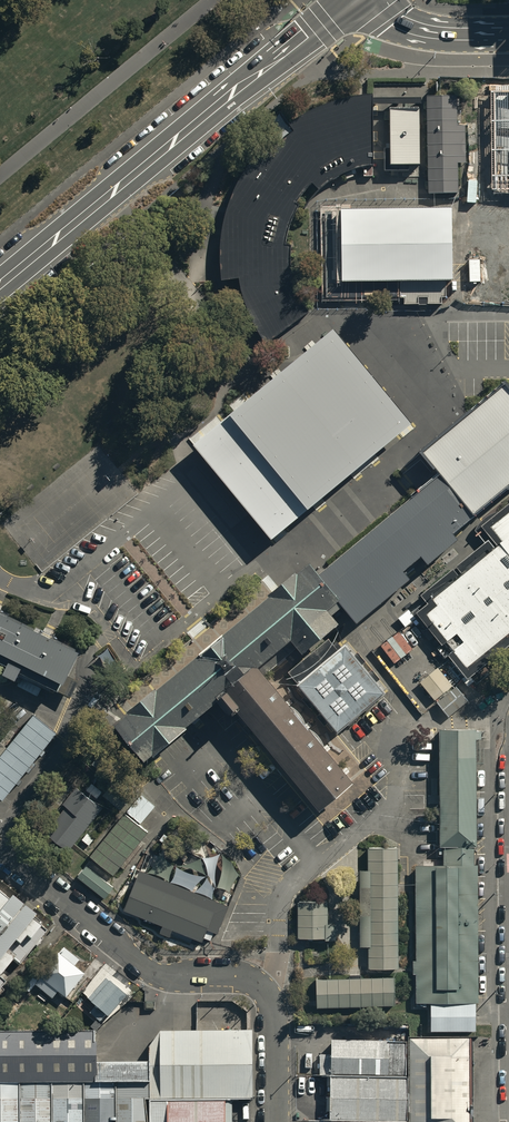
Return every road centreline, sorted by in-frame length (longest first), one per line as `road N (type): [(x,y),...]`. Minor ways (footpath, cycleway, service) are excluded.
road 1 (tertiary): [(0,284),(343,0)]
road 2 (residential): [(0,848),(157,972),(258,986),(275,1019),(277,1121)]
road 3 (secondary): [(508,32),(414,29),(377,0)]

